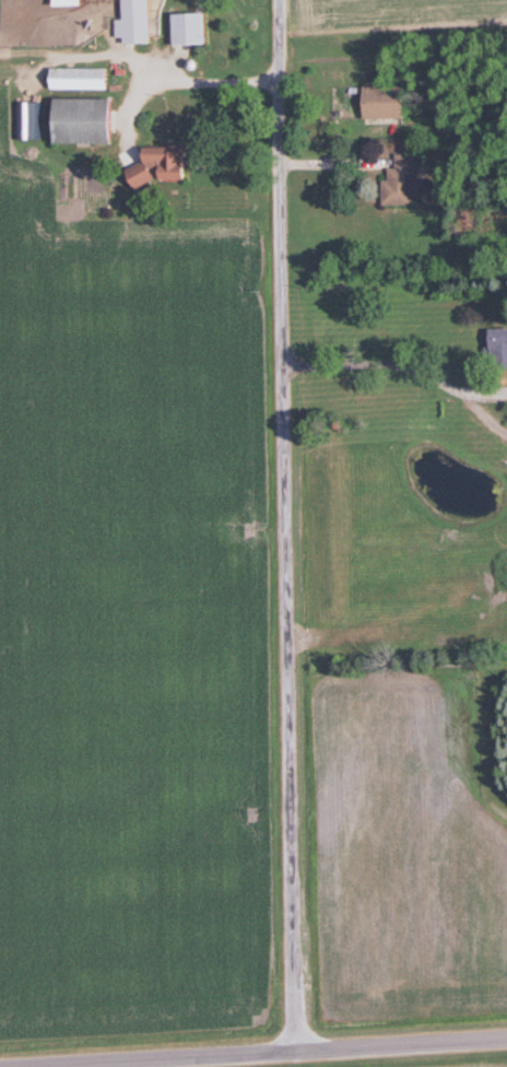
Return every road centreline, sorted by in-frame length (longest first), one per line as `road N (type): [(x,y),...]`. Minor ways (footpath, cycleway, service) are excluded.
road 1 (residential): [(294,1053),(280,0)]
road 2 (residential): [(48,1066),(506,1040)]

